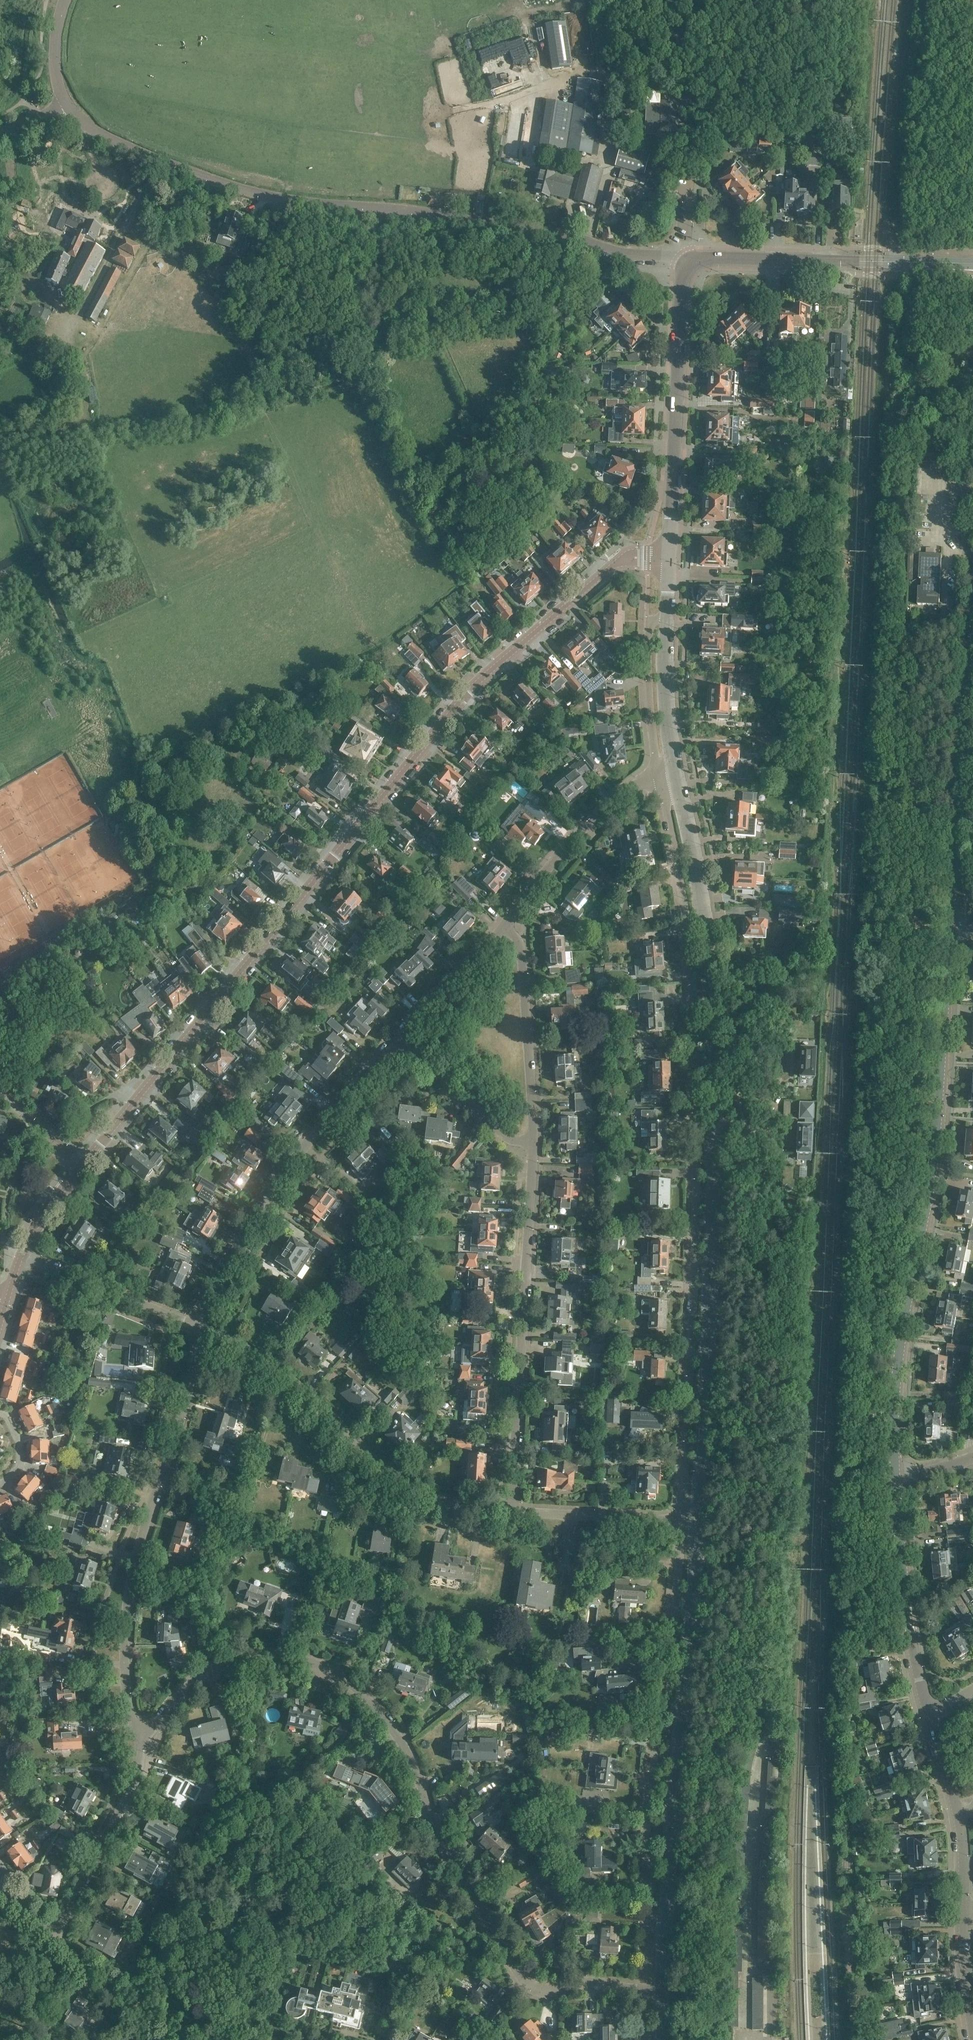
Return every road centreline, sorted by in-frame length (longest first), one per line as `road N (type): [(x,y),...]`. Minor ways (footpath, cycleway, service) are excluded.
road 1 (tertiary): [(86,1160),(470,690),(614,565),(638,557)]
road 2 (tertiary): [(698,1521),(712,1067),(701,895),(673,767)]
road 3 (residential): [(659,773),(685,928),(697,1091),(682,1521)]
road 4 (residential): [(661,1994),(590,1984),(544,1990),(517,1971),(437,1835),(413,1761),(386,1717),(356,1683),(321,1663),(245,1655),(212,1669),(160,1717),(143,1747)]
road 5 (unclassified): [(686,264),(490,220),(267,196),(100,134),(68,104)]
road 6 (tertiary): [(896,1480),(896,1381),(935,1146),(949,926)]
road 7 (residential): [(143,1747),(130,1713),(128,1610),(177,1433),(198,1320)]
road 8 (residential): [(682,1521),(645,1831),(649,1923),(664,1928)]
road 9 (tertiary): [(664,1928),(698,1521)]
road 10 (residential): [(511,1509),(461,1503),(404,1481),(290,1381),(198,1320)]
road 11 (residential): [(511,1509),(532,1149)]
road 12 (residential): [(198,1320),(241,1229),(398,1040)]
road 13 (tertiary): [(949,926),(972,628)]
road 14 (tertiary): [(669,559),(686,264)]
road 15 (tertiary): [(686,264),(704,257),(972,262)]
road 16 (tertiary): [(929,1713),(907,1618),(896,1480)]
road 17 (residential): [(532,1149),(522,955),(505,922)]
road 18 (residential): [(505,922),(568,842),(619,793),(659,773)]
road 19 (residential): [(56,1932),(127,1798),(143,1747)]
road 20 (residential): [(198,1320),(22,1255)]
road 21 (residential): [(201,2039),(112,1990),(56,1932)]
road 22 (residential): [(532,1149),(508,1144),(398,1040)]
road 23 (residential): [(667,608),(649,624),(659,773)]
road 24 (residential): [(682,1521),(511,1509)]
road 25 (residential): [(398,1040),(505,922)]
road 26 (tertiary): [(673,767),(667,608)]
road 27 (track): [(401,340),(372,206)]

